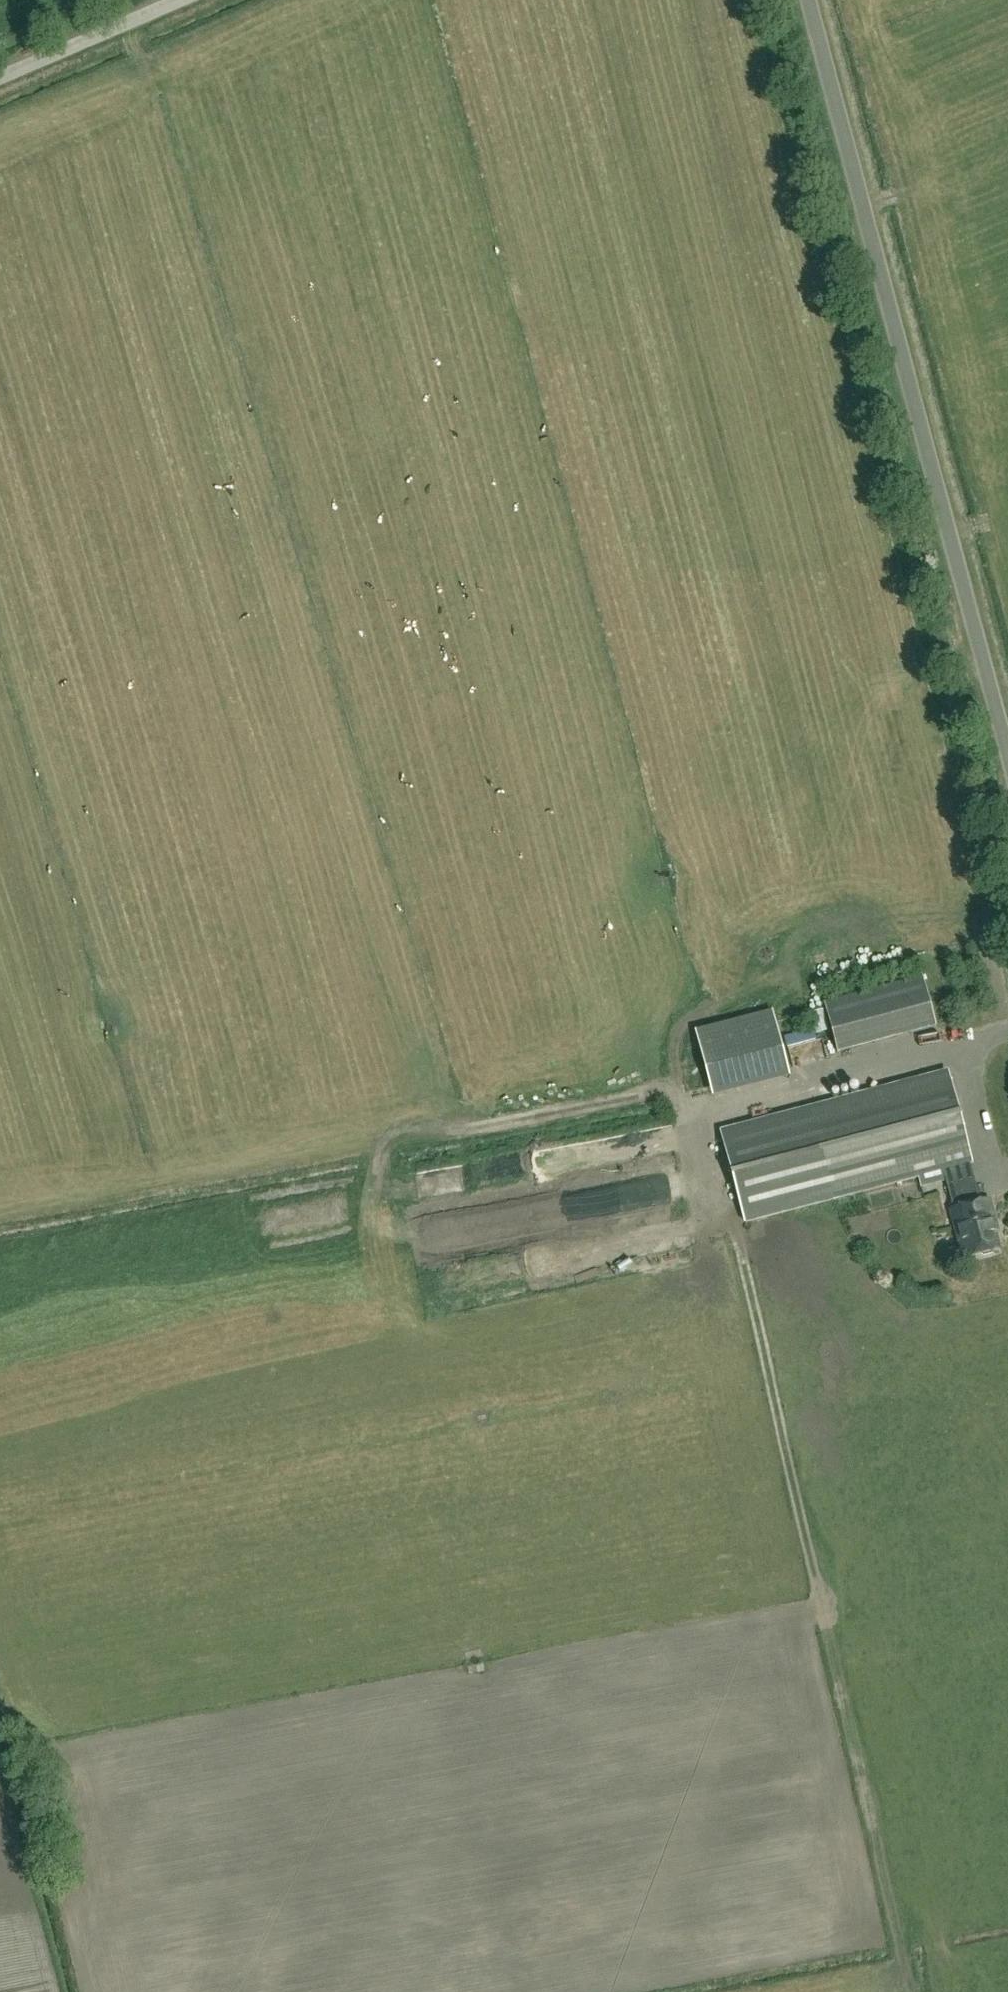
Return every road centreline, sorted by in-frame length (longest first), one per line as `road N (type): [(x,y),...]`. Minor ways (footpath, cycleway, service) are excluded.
road 1 (unclassified): [(1007,764),(805,0)]
road 2 (unclassified): [(0,76),(176,0)]

